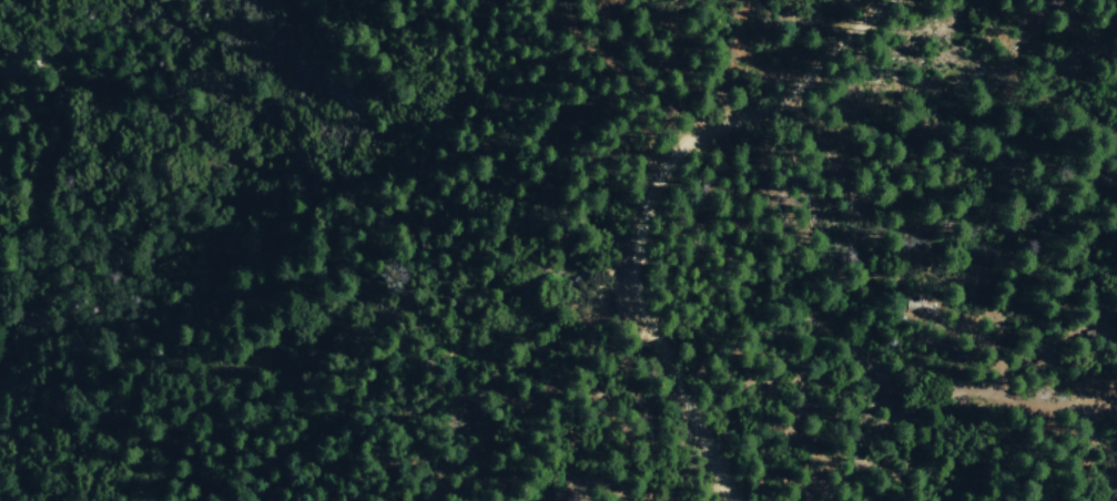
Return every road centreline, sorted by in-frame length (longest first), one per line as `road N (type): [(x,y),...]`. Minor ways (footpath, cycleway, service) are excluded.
road 1 (residential): [(1004,0),(812,91),(660,139),(613,287),(737,500)]

